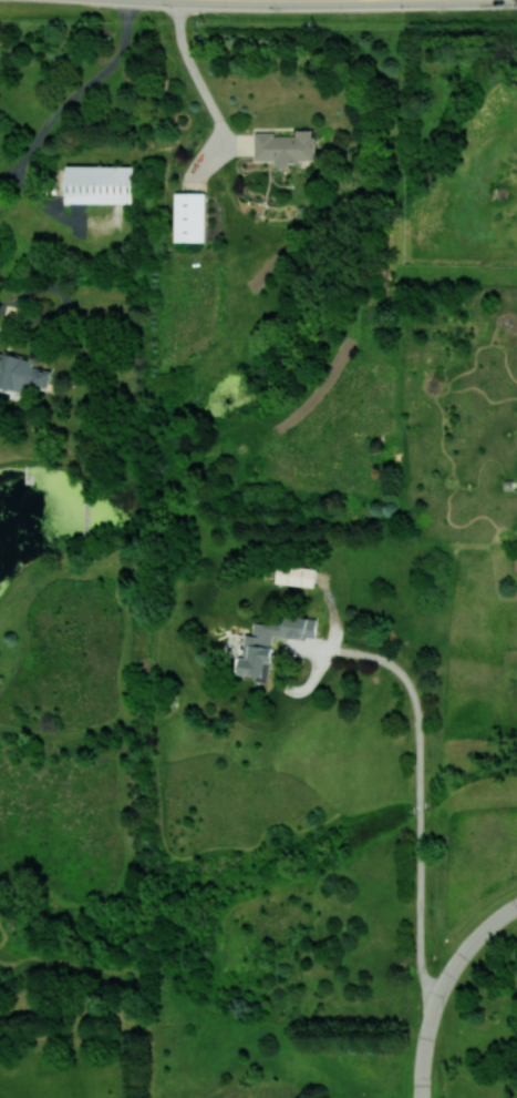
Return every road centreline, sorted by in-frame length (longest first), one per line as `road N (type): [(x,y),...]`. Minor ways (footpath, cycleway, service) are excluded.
road 1 (residential): [(516,907),(456,963),(426,1038)]

